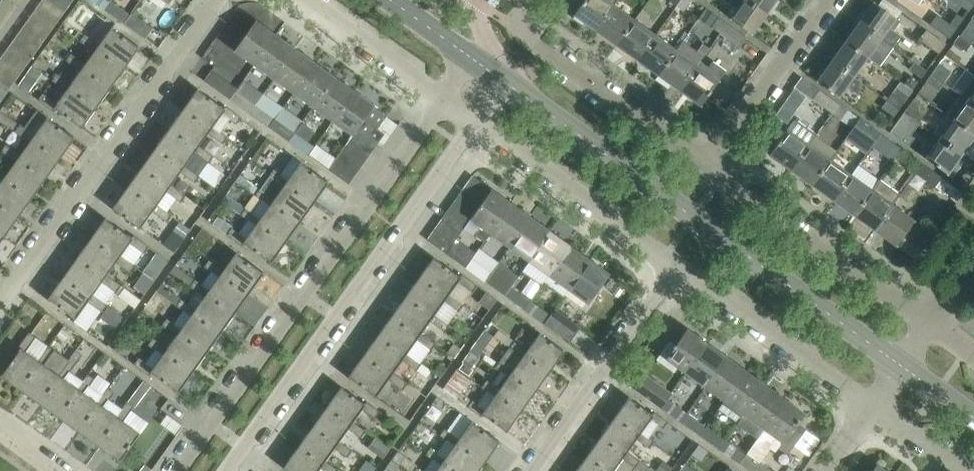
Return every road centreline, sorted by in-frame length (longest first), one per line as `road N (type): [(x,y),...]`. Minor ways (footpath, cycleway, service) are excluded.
road 1 (unclassified): [(903,364),(504,79)]
road 2 (residential): [(440,90),(173,470)]
road 3 (residential): [(229,470),(476,117)]
road 4 (residential): [(0,305),(216,0)]
road 5 (residential): [(930,326),(701,162)]
road 6 (residential): [(701,162),(510,25),(528,0)]
road 7 (residential): [(530,470),(676,264)]
road 8 (residential): [(676,264),(476,117)]
road 9 (residential): [(878,404),(676,264)]
road 10 (residential): [(820,0),(701,162)]
road 11 (residential): [(440,90),(309,0)]

